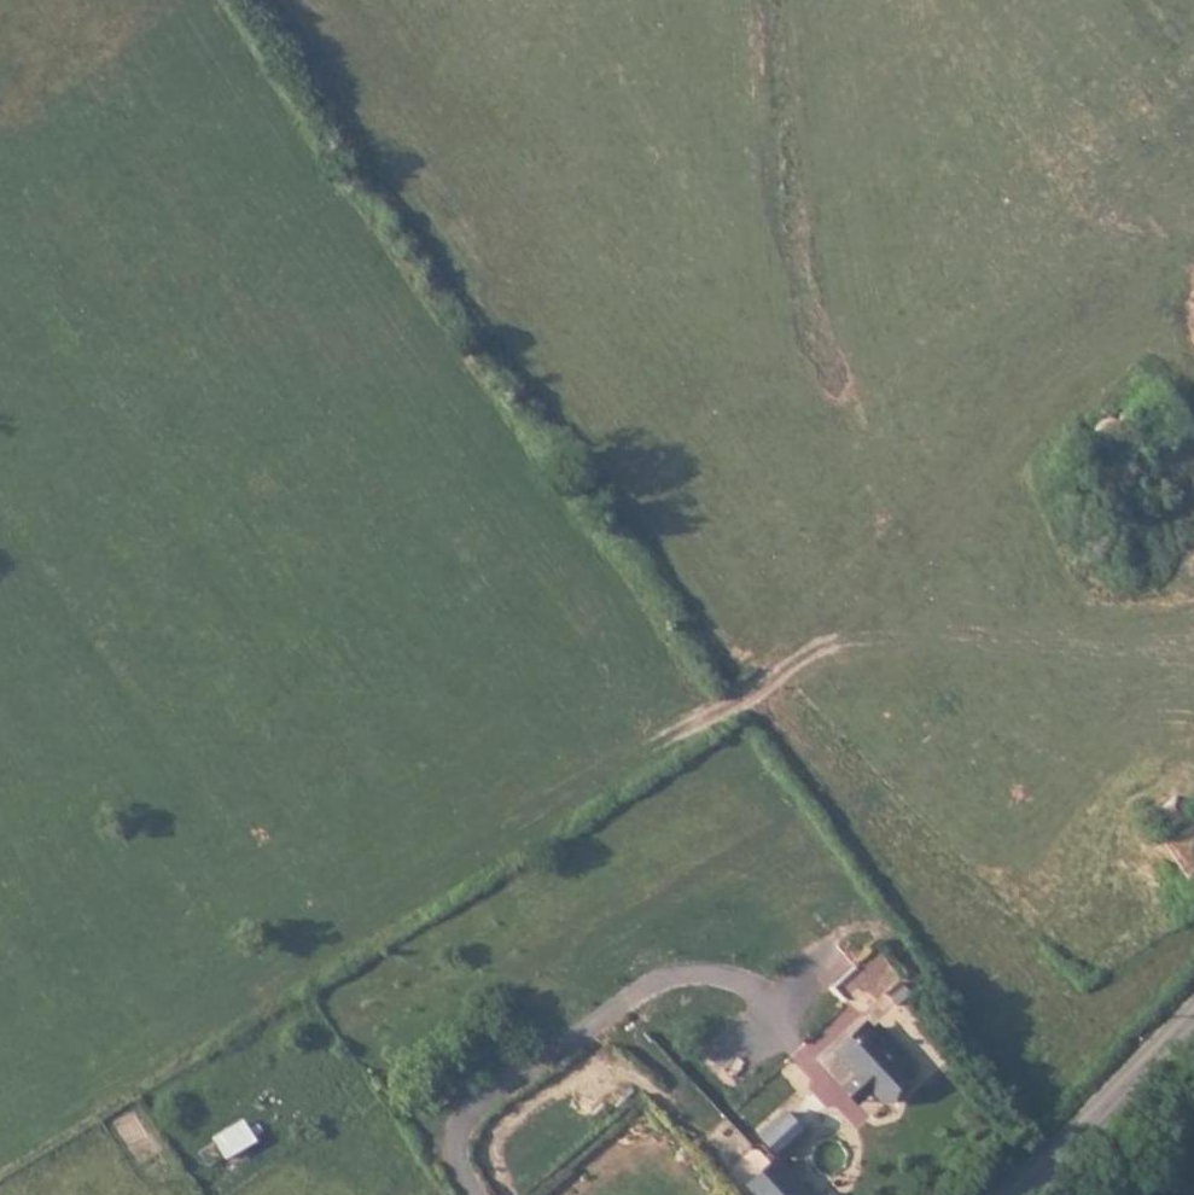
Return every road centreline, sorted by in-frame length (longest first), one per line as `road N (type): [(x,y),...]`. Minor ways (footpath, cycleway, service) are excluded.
road 1 (secondary): [(1010,1194),(1193,1014)]

